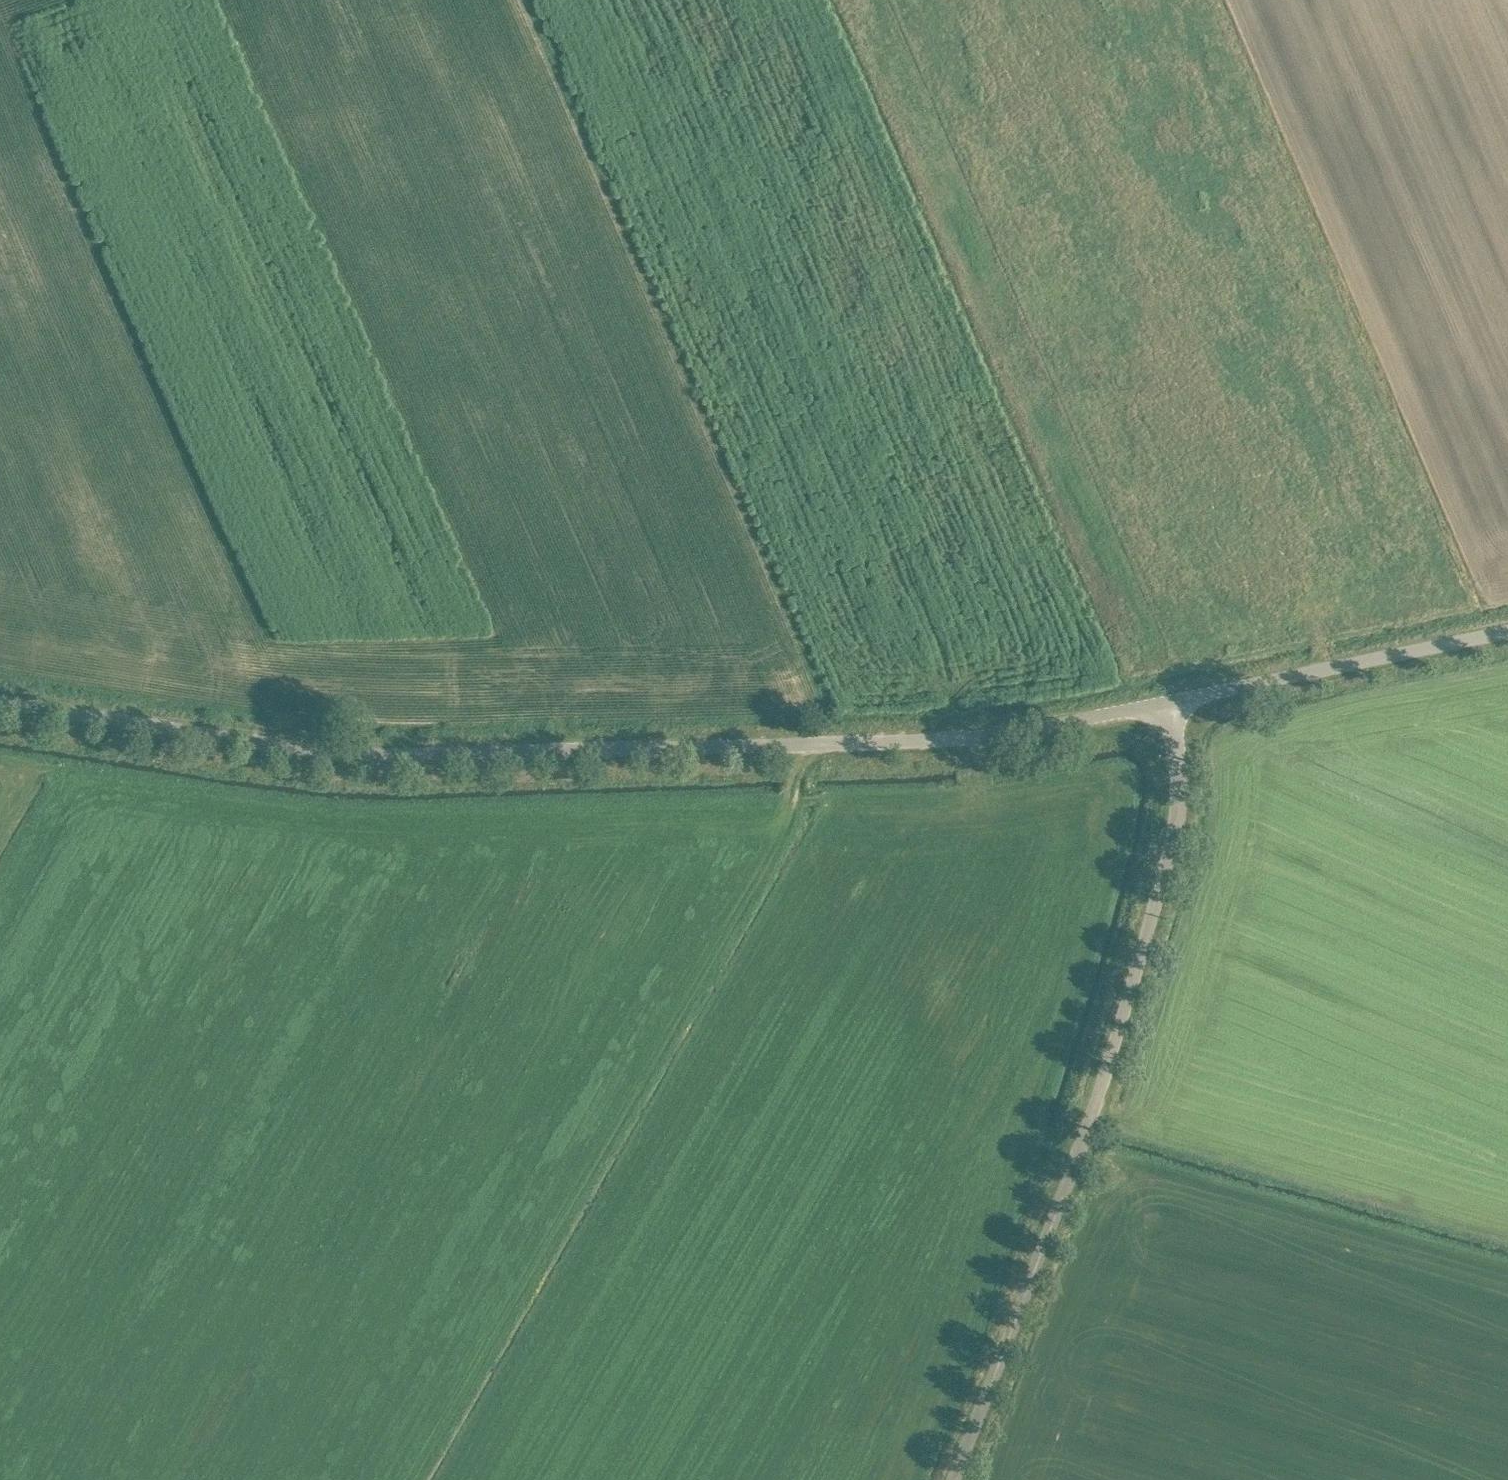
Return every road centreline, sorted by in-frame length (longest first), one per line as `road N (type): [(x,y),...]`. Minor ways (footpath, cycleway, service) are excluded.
road 1 (unclassified): [(1169,702),(977,736),(383,753),(0,700)]
road 2 (unclassified): [(955,1479),(1079,1150),(1172,847),(1178,779),(1169,702)]
road 3 (unclassified): [(1507,631),(1169,702)]

